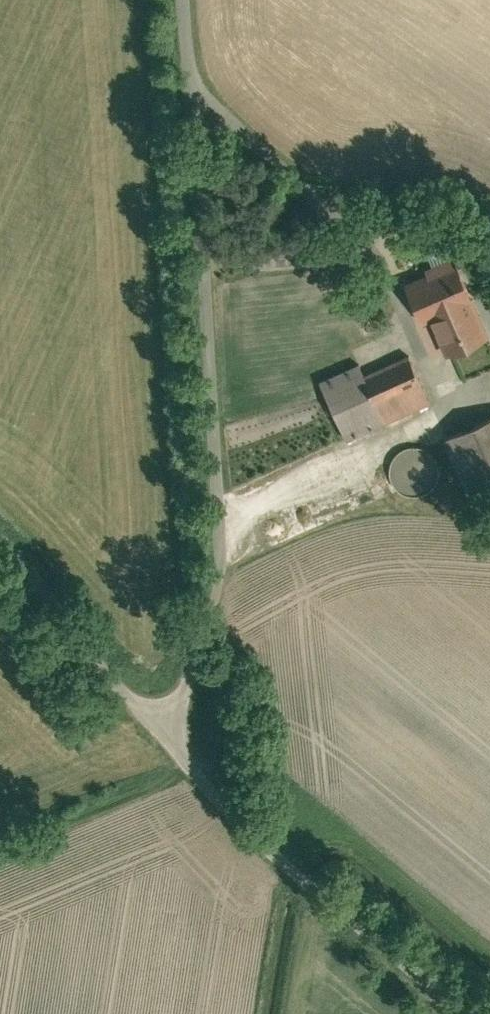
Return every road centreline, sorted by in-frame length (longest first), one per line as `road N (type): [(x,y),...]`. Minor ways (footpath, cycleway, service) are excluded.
road 1 (unclassified): [(186,0),(222,497),(220,573),(192,675),(166,717)]
road 2 (unclassified): [(166,717),(314,870),(488,1013)]
road 3 (unclassified): [(0,532),(166,717)]

